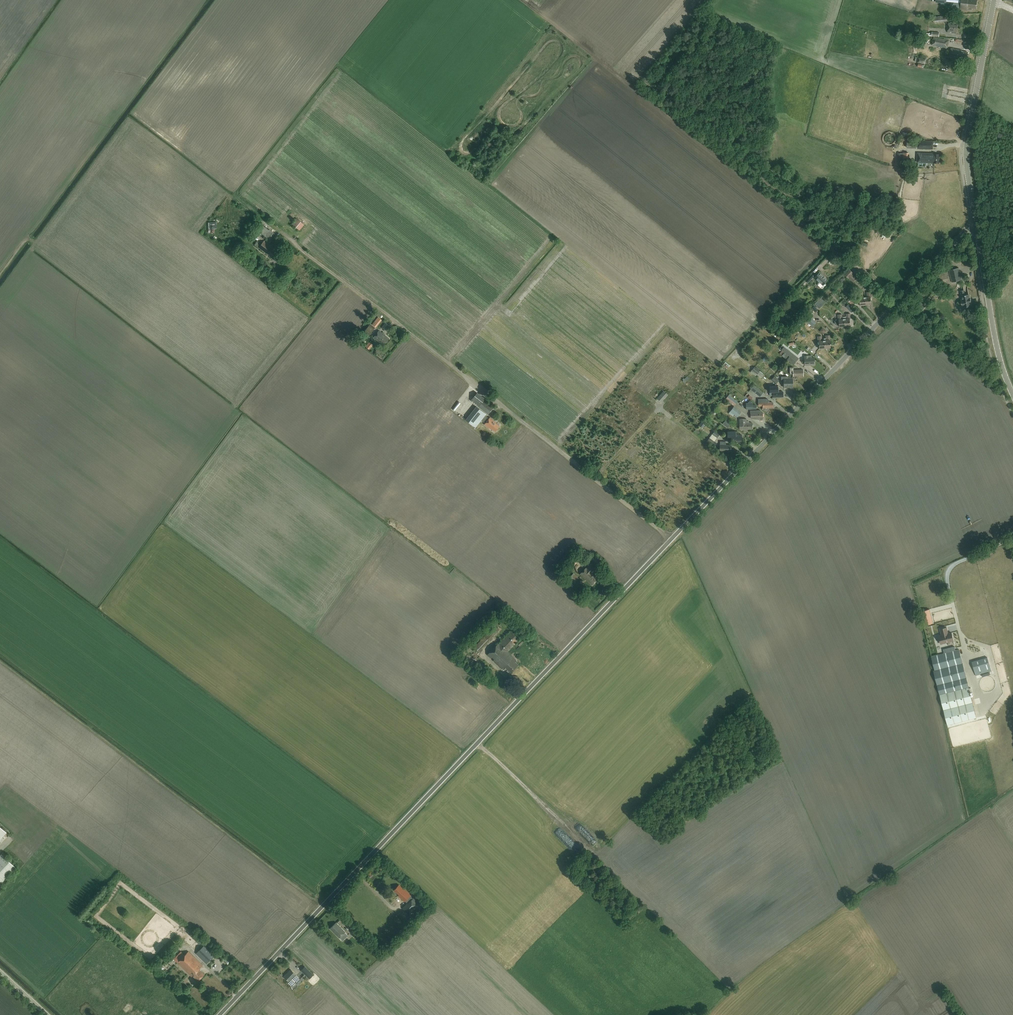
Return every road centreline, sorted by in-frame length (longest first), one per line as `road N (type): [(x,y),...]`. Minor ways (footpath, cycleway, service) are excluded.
road 1 (unclassified): [(219,1014),(672,538)]
road 2 (unclassified): [(672,538),(280,232)]
road 3 (unclassified): [(672,538),(976,225)]
road 4 (track): [(525,0),(837,250)]
road 5 (secondary): [(976,225),(969,147),(993,0)]
road 6 (secondary): [(1012,393),(976,225)]

